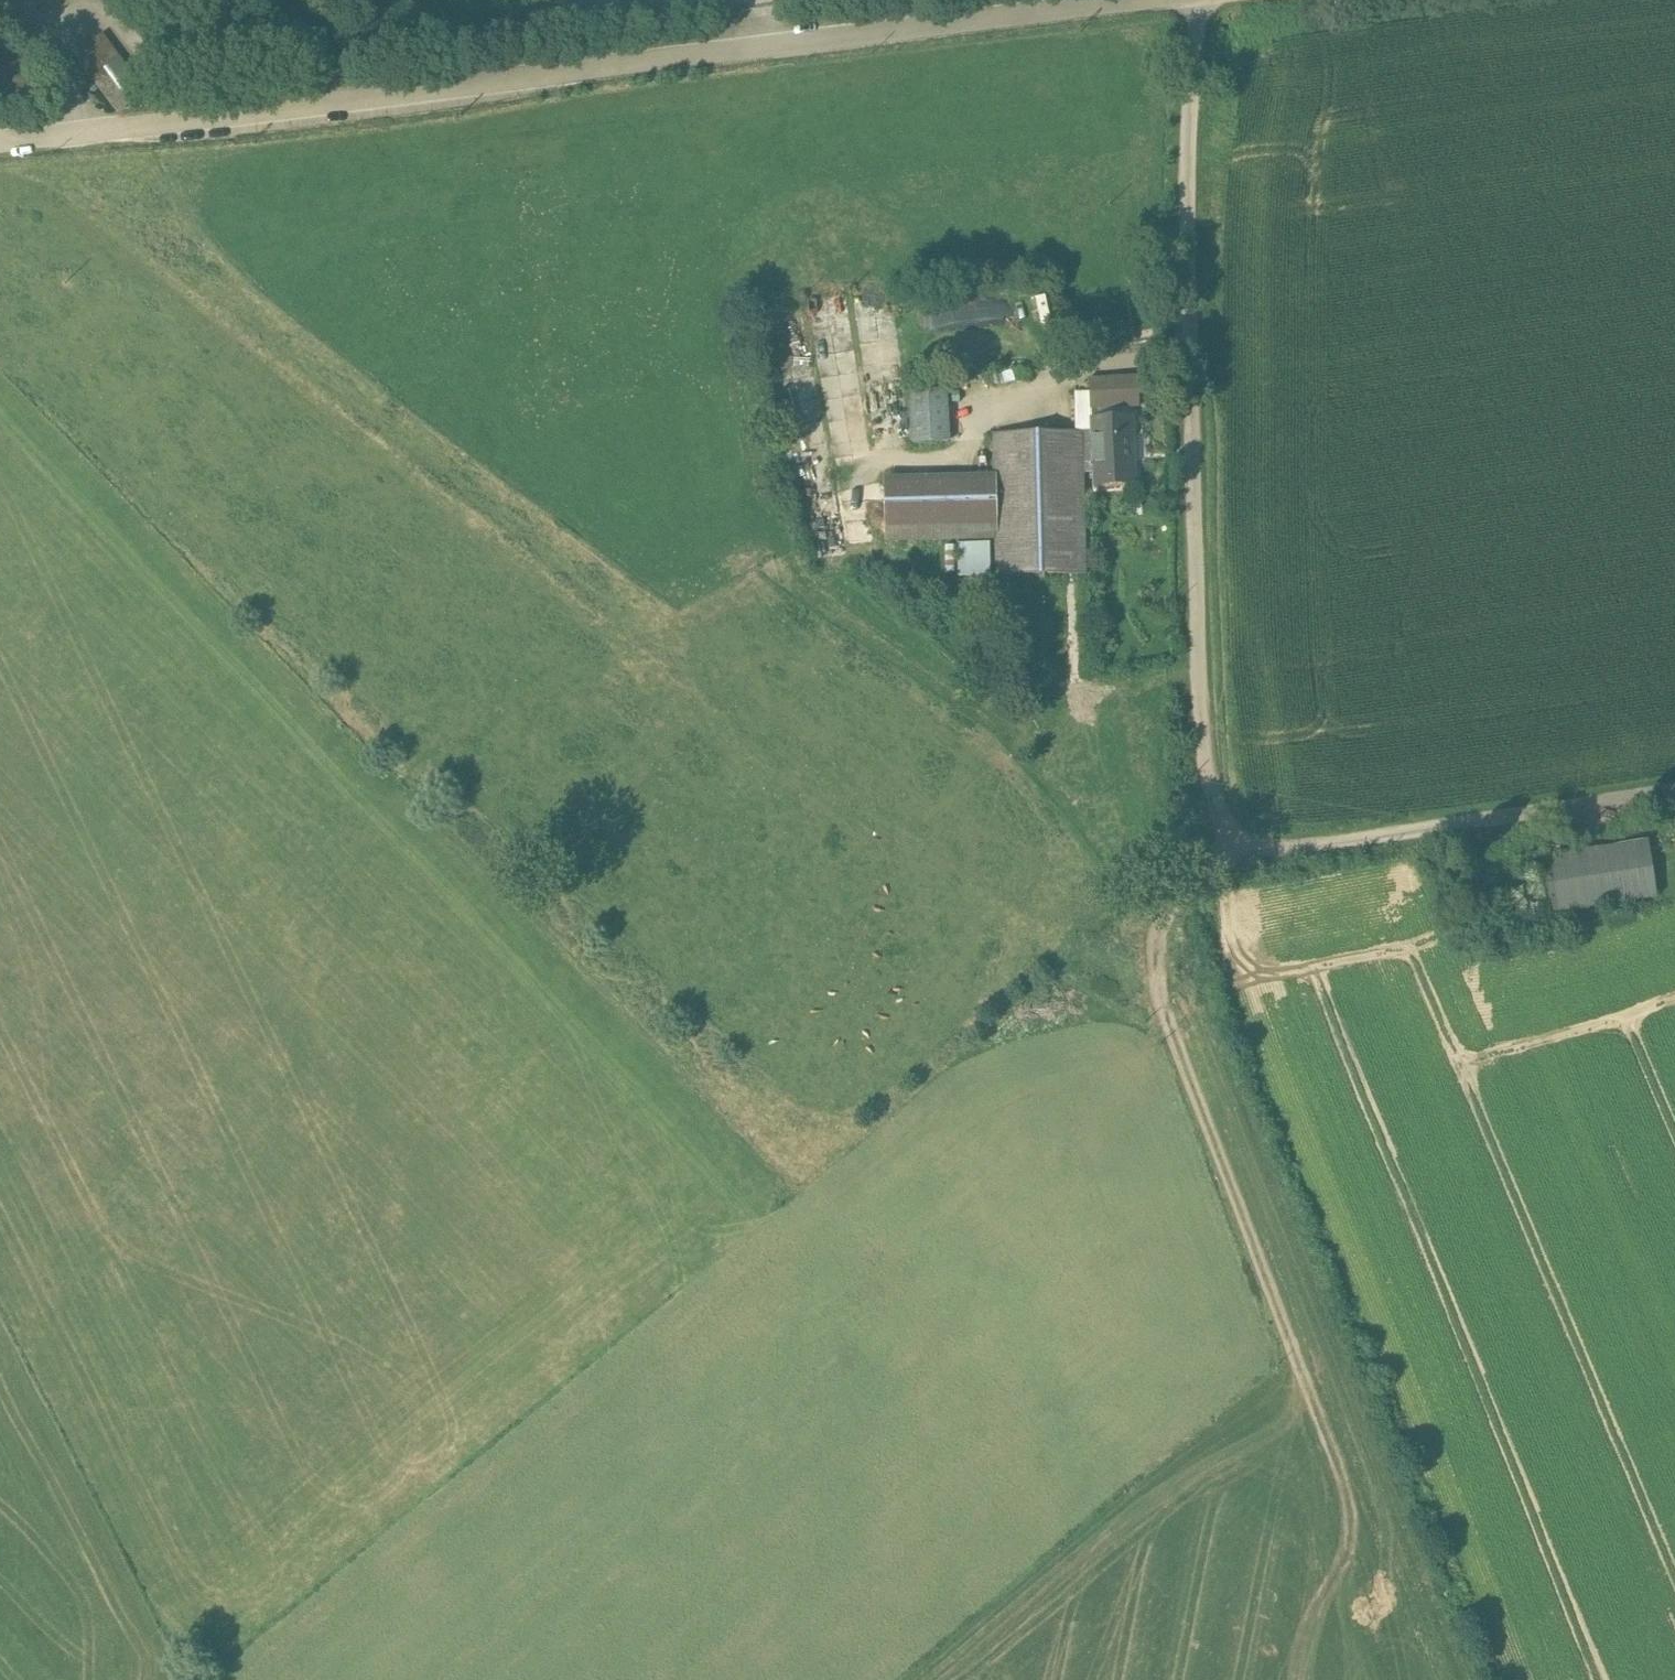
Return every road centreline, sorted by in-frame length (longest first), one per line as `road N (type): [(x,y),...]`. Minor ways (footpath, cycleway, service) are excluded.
road 1 (unclassified): [(1174,0),(768,43),(0,142)]

